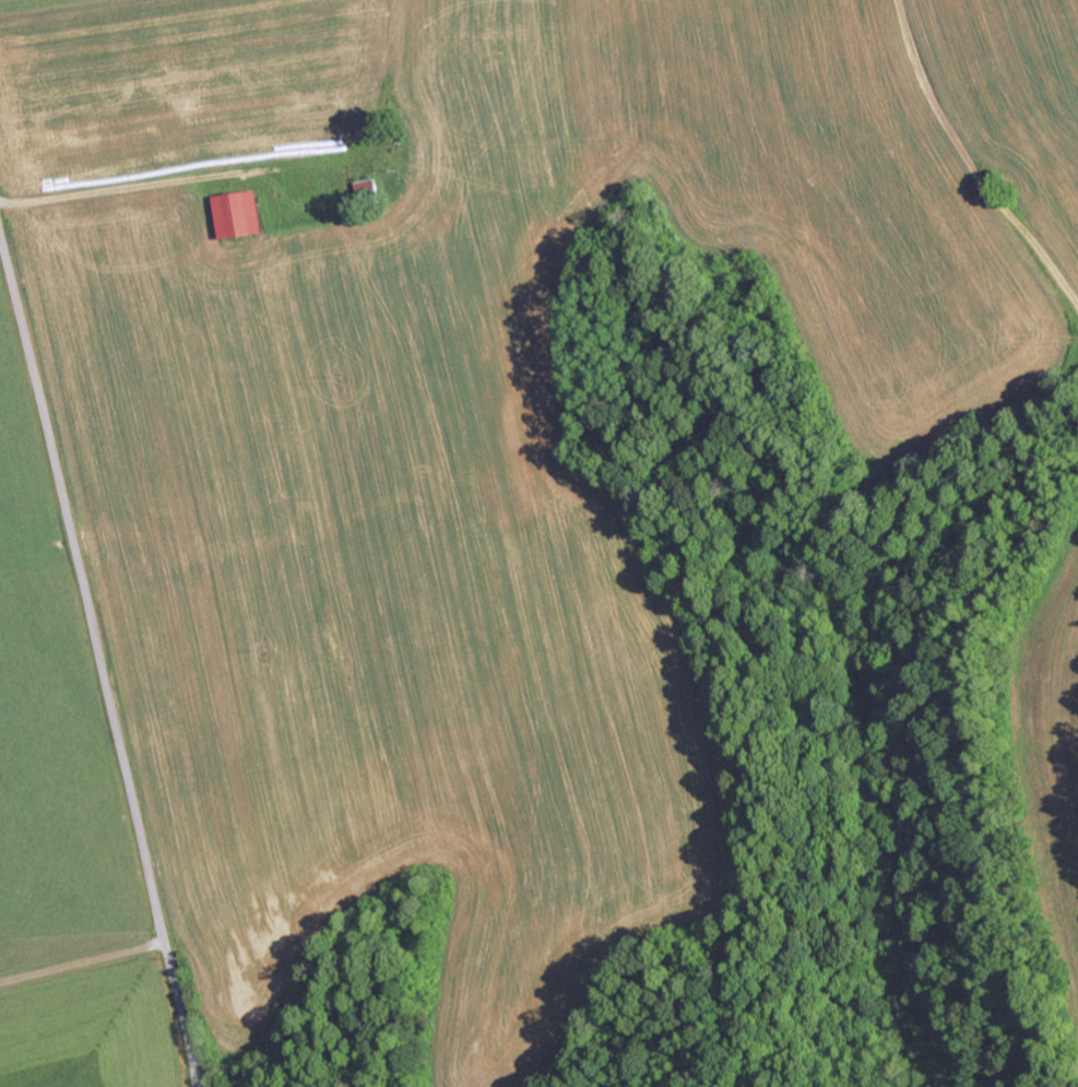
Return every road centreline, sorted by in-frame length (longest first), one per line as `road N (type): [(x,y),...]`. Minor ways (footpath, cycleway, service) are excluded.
road 1 (residential): [(194,1086),(185,1012),(0,234)]
road 2 (residential): [(0,225),(378,139),(379,0)]
road 3 (residential): [(1077,344),(891,56),(879,0)]

